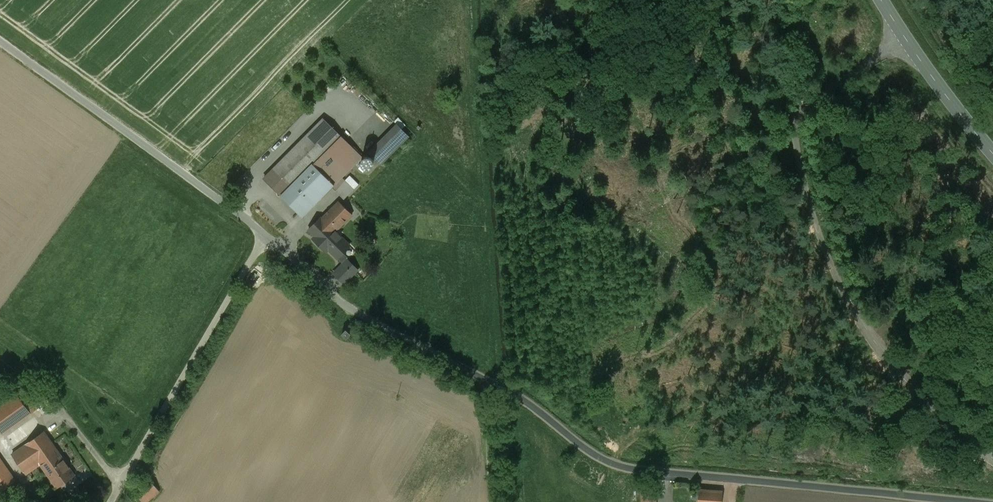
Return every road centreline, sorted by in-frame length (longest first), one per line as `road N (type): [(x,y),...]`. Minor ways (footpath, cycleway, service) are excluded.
road 1 (unclassified): [(267,235),(344,304),(516,396),(621,467),(966,501)]
road 2 (unclassified): [(0,42),(267,235)]
road 3 (unclassified): [(267,235),(111,501)]
road 4 (tertiary): [(881,0),(992,153)]

